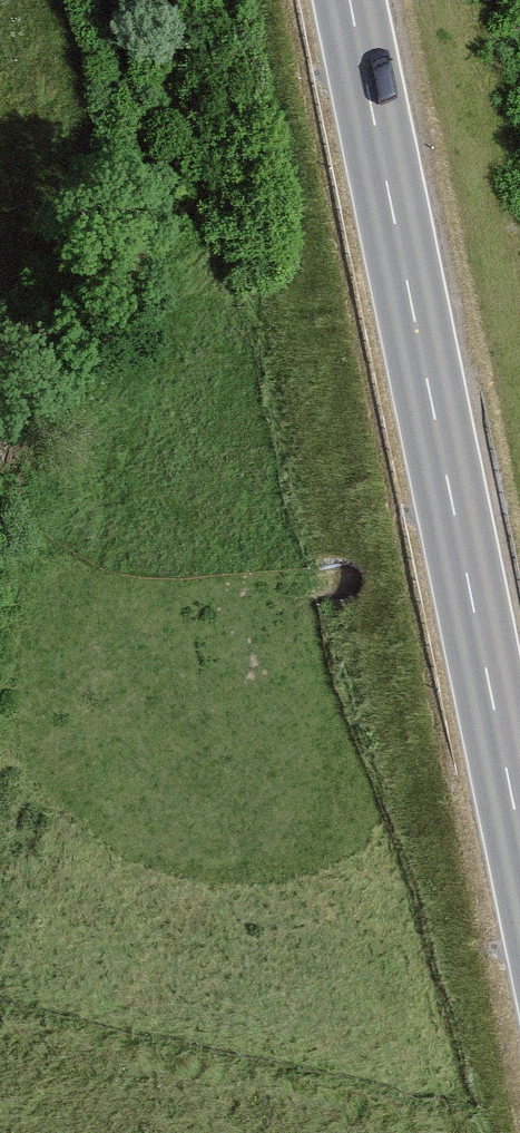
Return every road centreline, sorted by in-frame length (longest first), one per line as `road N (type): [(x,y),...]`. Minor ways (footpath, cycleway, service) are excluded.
road 1 (primary): [(348,0),(519,829)]
road 2 (track): [(519,543),(267,595)]

